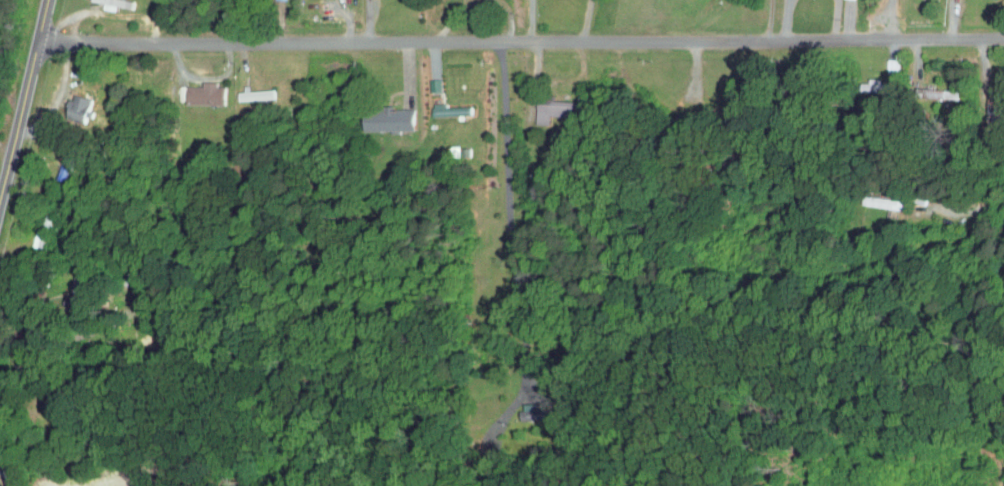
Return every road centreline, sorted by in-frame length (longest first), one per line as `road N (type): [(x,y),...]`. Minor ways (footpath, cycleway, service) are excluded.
road 1 (residential): [(35,43),(928,41)]
road 2 (tertiary): [(0,190),(46,0)]

